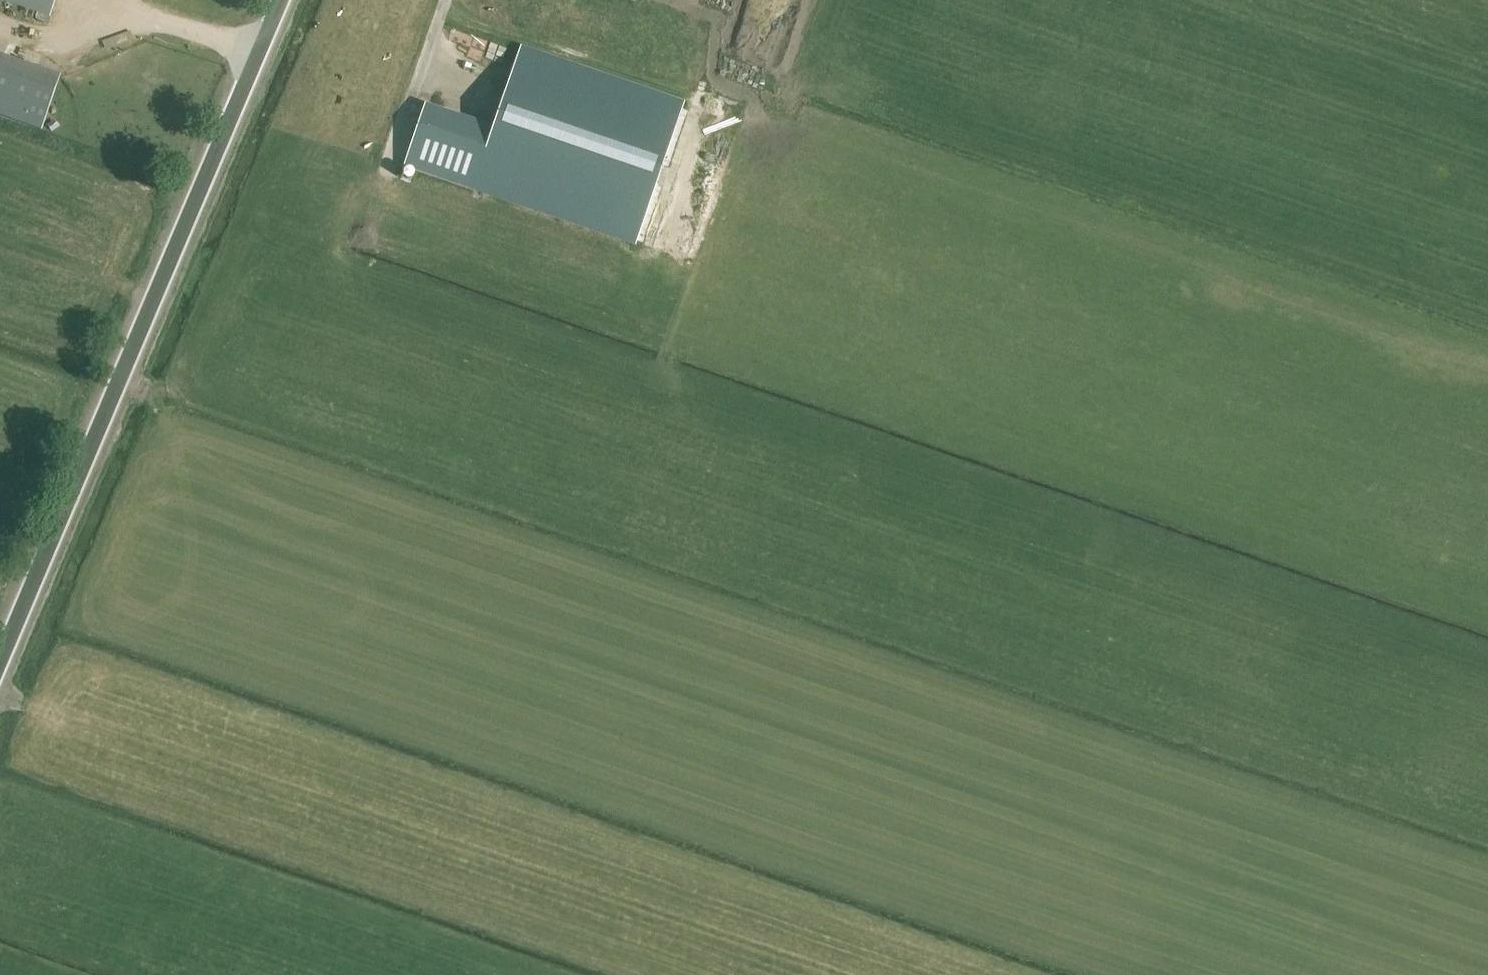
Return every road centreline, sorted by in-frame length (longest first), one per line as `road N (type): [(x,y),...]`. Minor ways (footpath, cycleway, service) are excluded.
road 1 (unclassified): [(0,657),(279,0)]

